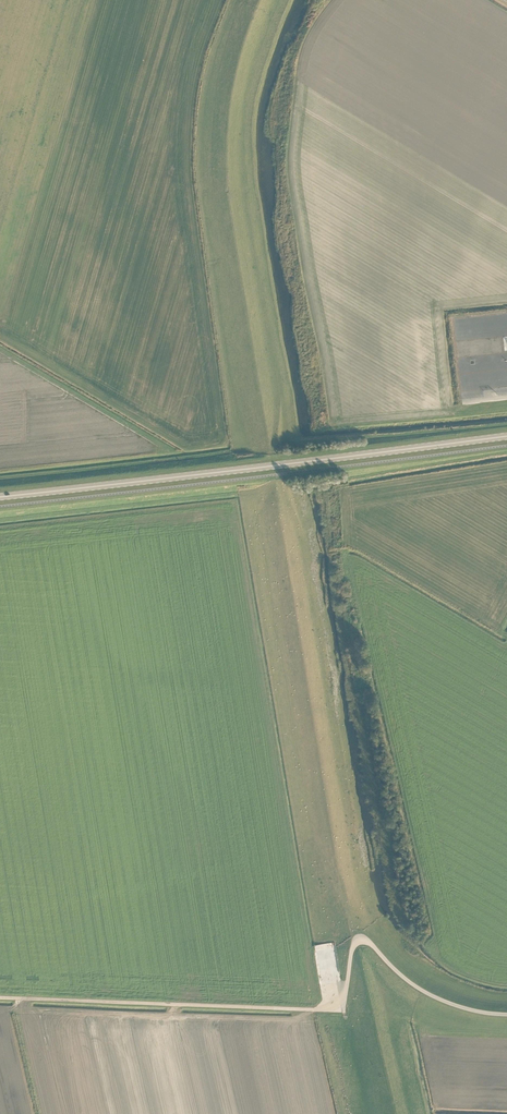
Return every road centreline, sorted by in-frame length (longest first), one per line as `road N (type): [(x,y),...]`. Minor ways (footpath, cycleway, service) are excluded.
road 1 (track): [(0,998),(325,1010),(342,1002),(354,945),(363,939),(434,997),(506,1015)]
road 2 (primary): [(0,496),(506,436)]

